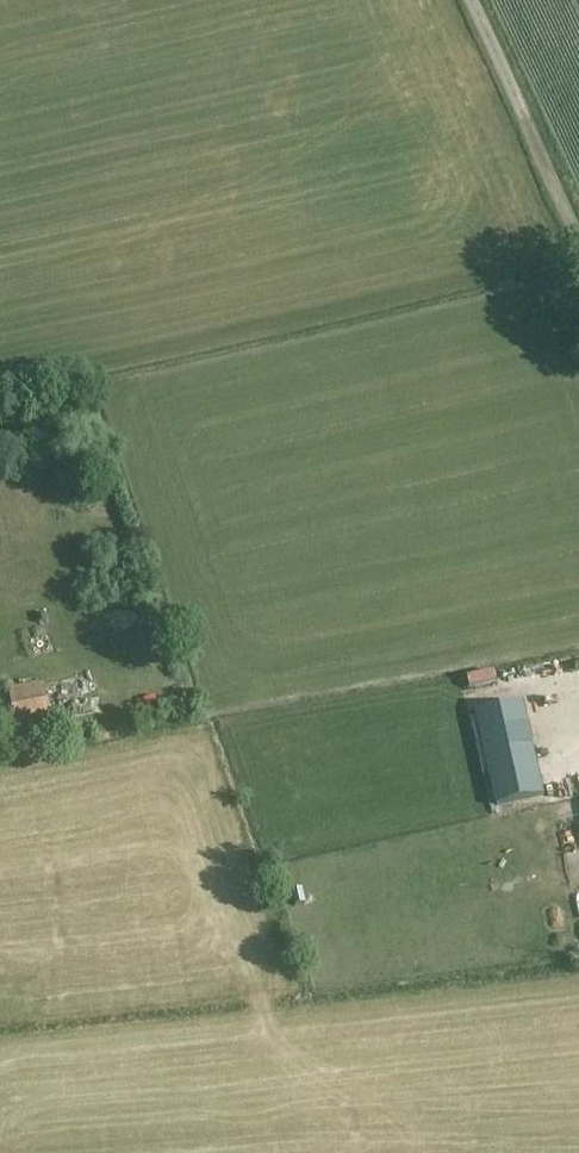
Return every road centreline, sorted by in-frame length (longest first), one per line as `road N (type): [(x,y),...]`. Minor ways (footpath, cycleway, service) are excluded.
road 1 (track): [(468,0),(547,168)]

